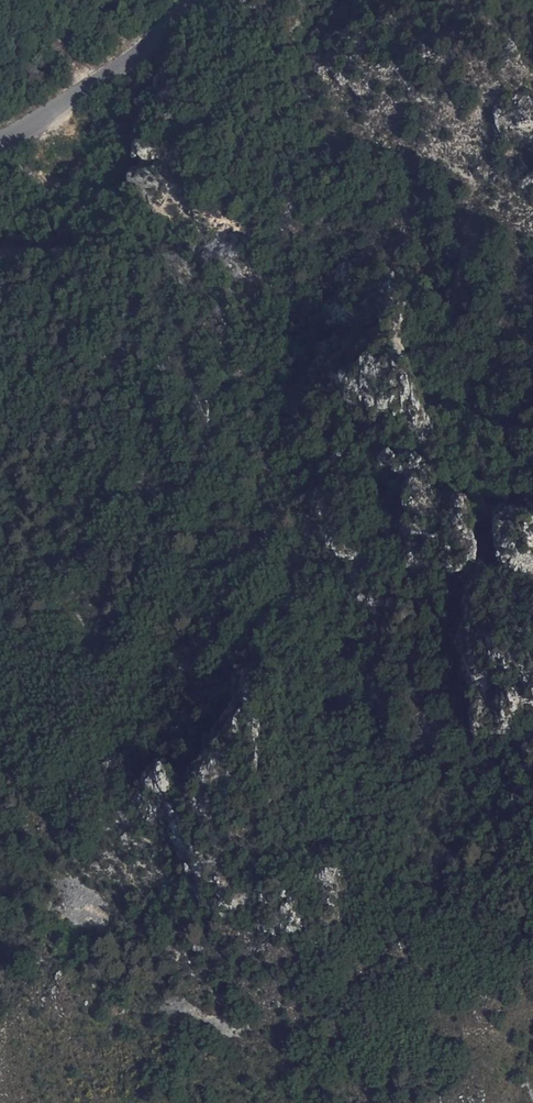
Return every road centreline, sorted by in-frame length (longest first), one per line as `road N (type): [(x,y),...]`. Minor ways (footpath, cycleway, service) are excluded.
road 1 (secondary): [(198,0),(133,59),(0,142)]

